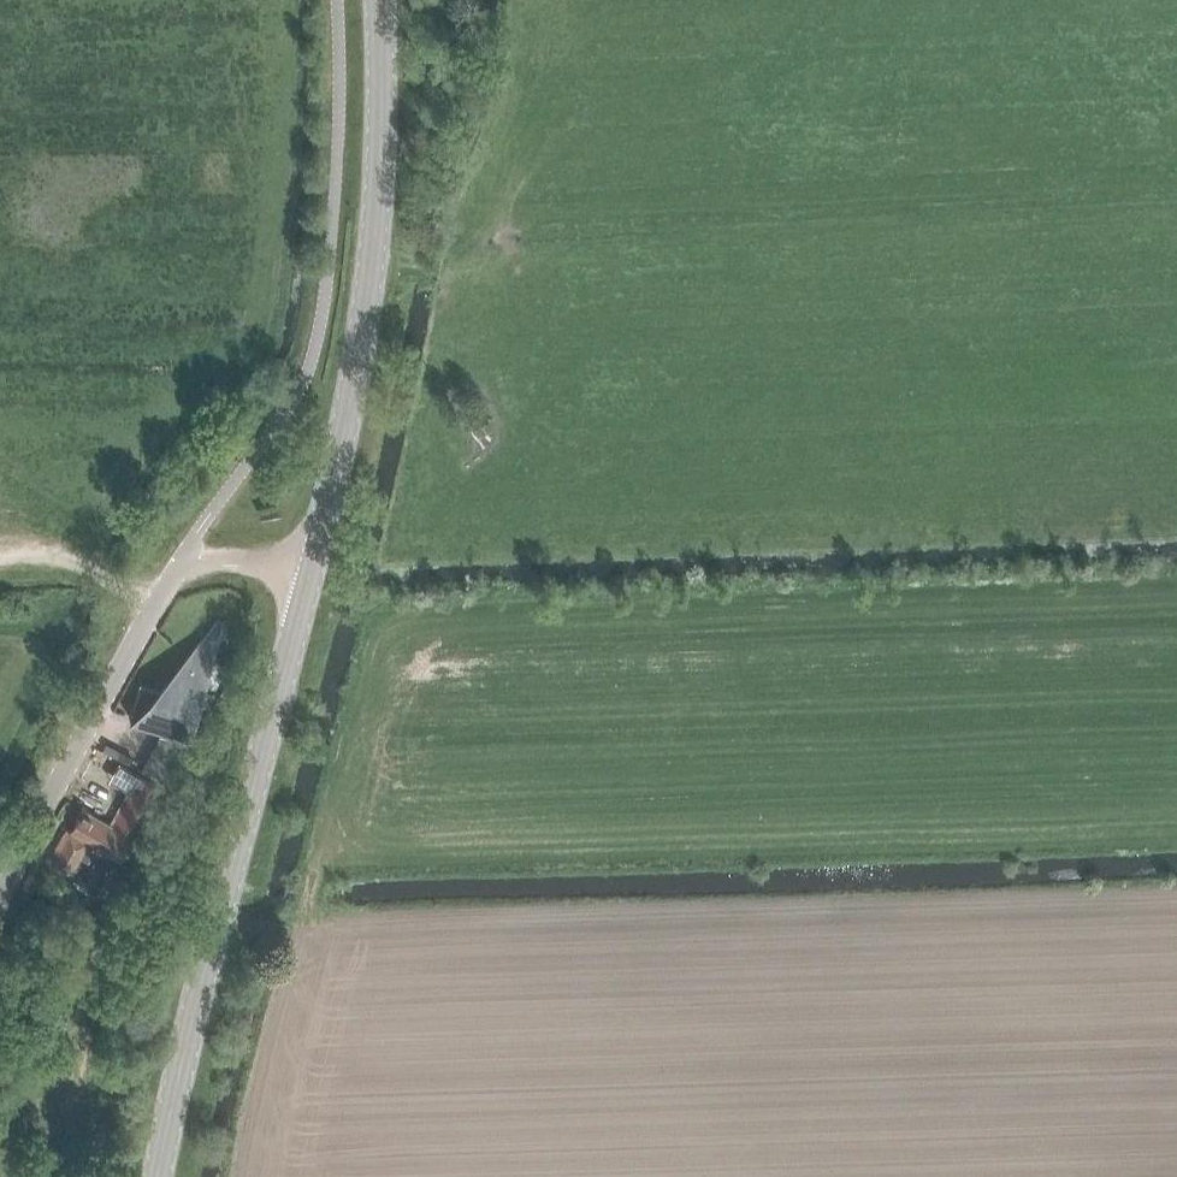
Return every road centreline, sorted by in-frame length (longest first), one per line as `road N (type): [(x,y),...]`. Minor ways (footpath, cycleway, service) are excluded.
road 1 (primary): [(156,1176),(309,576)]
road 2 (primary): [(309,576),(367,303),(380,168),(378,0)]
road 3 (unclassified): [(309,576),(182,559),(0,902)]

